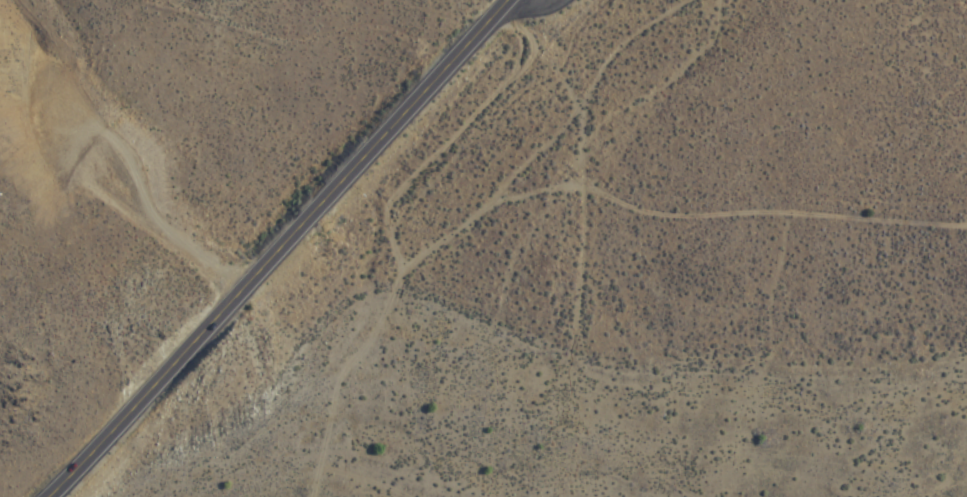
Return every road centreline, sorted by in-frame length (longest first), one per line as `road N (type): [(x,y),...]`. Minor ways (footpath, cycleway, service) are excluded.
road 1 (secondary): [(507,0),(52,496)]
road 2 (residential): [(695,0),(616,55),(581,114),(498,198),(325,203)]

